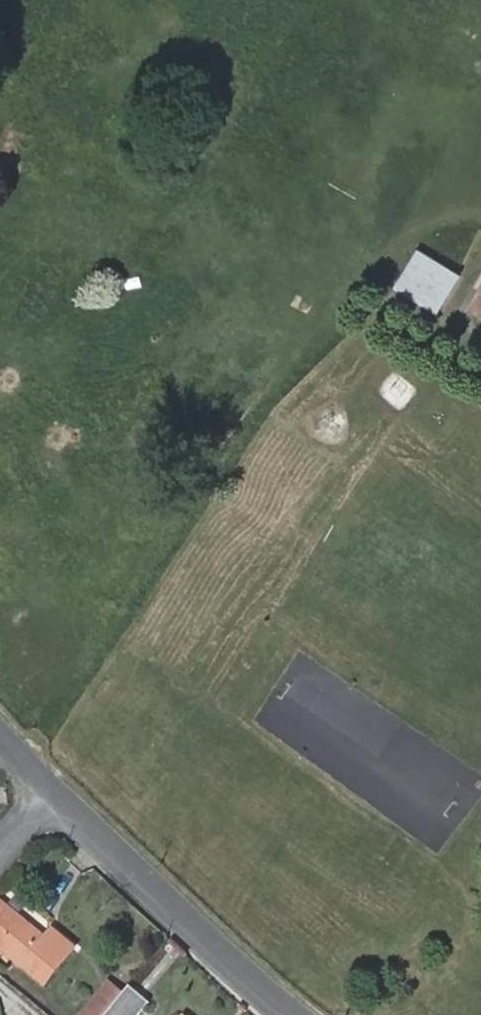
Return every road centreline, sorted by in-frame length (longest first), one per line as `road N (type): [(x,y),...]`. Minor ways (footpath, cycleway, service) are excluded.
road 1 (residential): [(300,1014),(55,791)]

